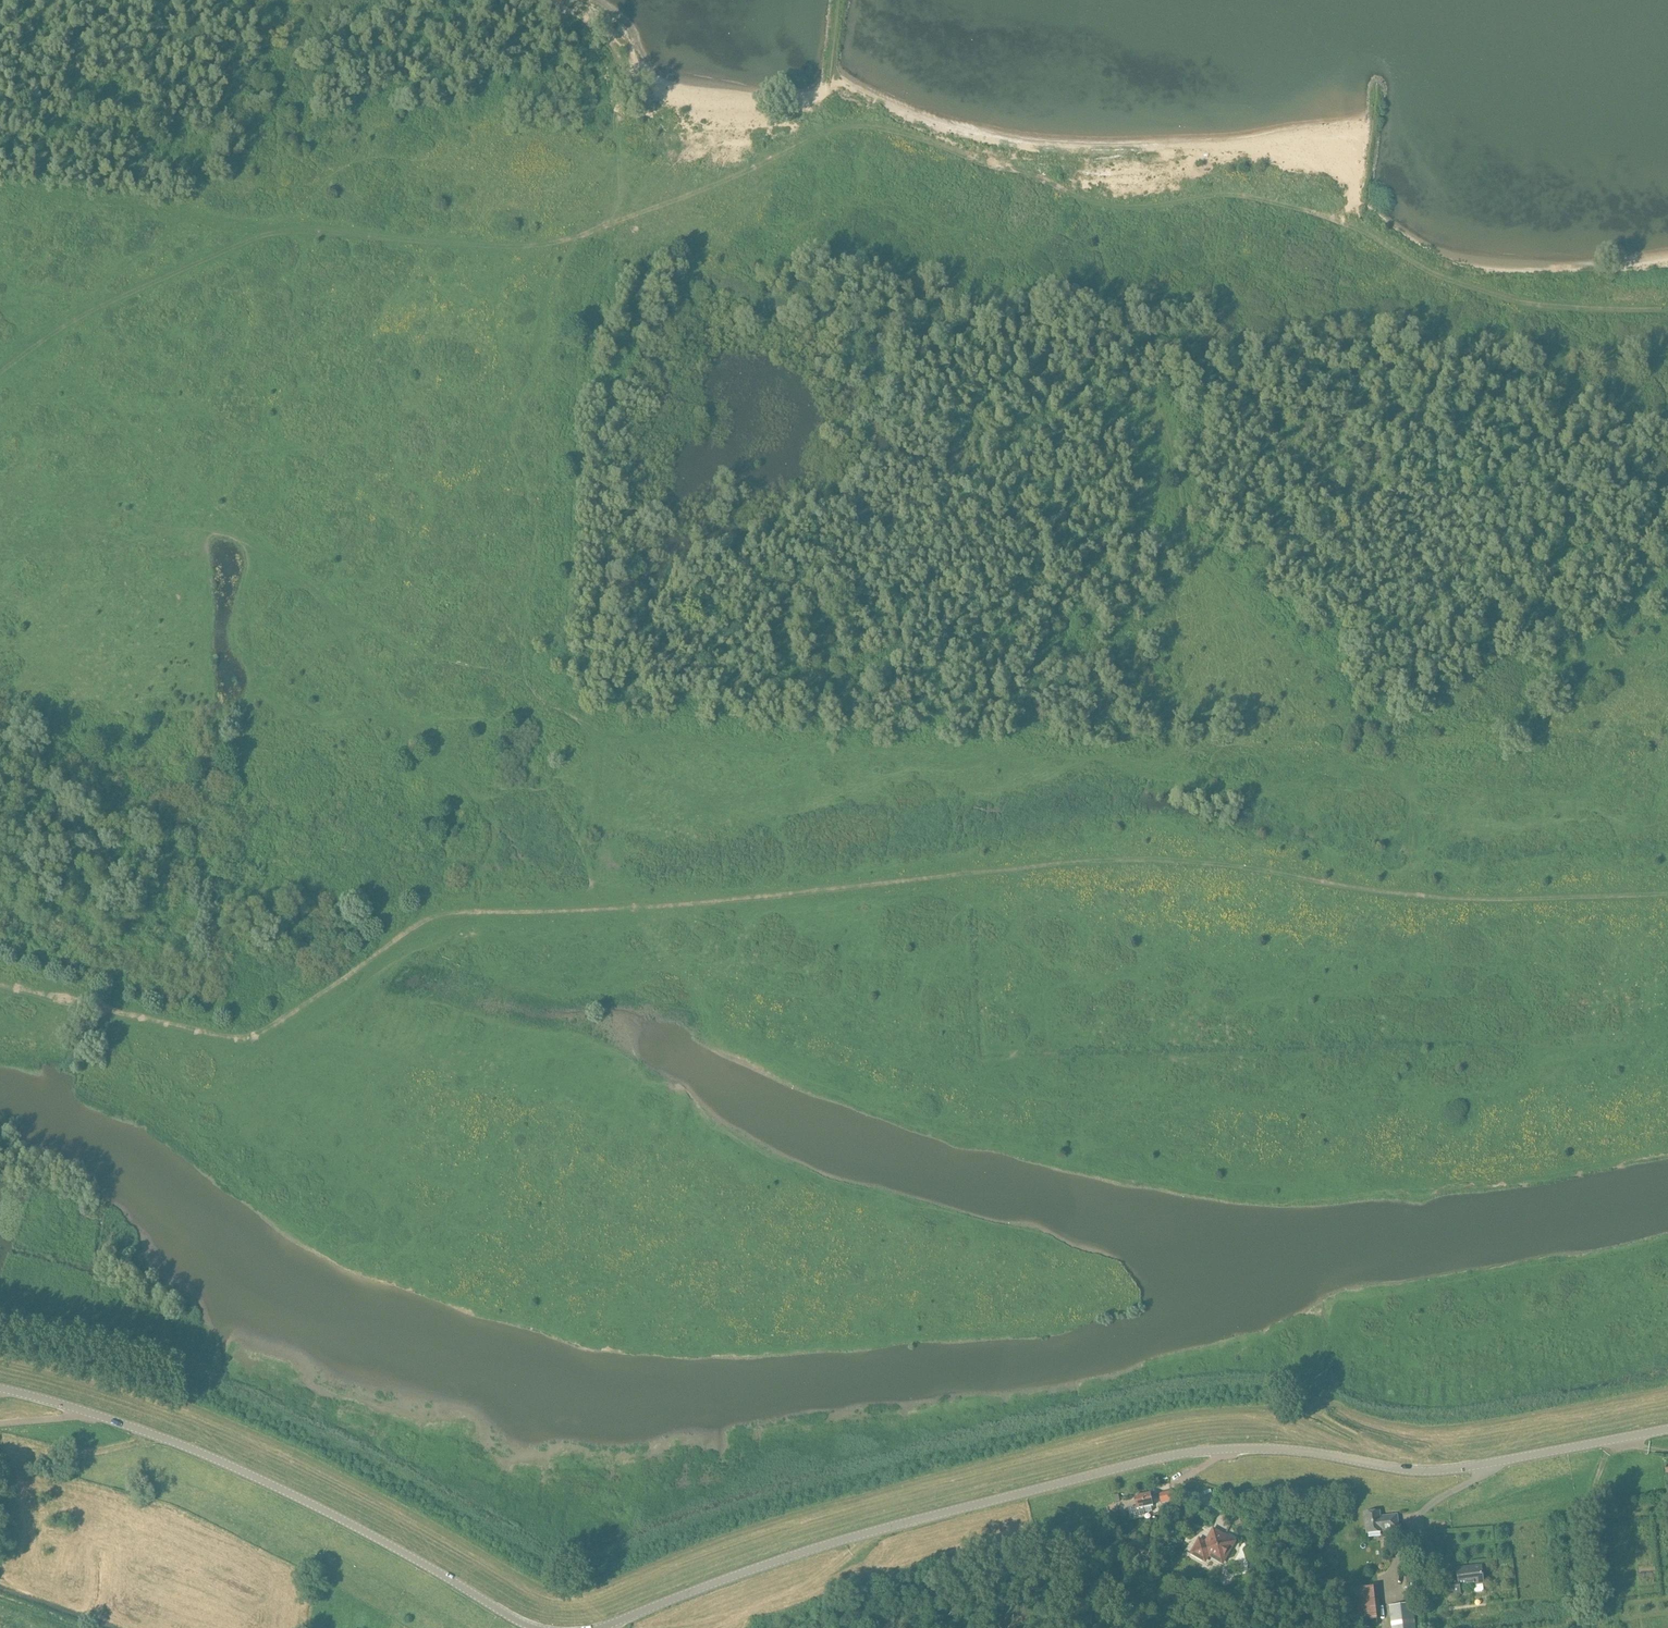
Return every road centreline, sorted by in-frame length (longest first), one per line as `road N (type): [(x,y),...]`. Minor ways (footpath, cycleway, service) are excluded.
road 1 (unclassified): [(603,1627),(859,1539),(1197,1455),(1291,1453),(1403,1473),(1461,1471),(1667,1432)]
road 2 (unclassified): [(0,1389),(138,1429),(241,1472),(406,1555),(523,1627)]

